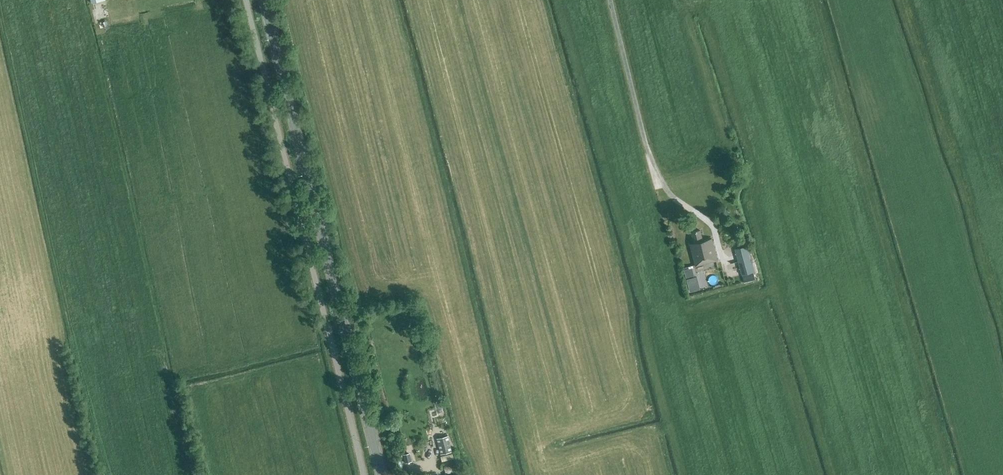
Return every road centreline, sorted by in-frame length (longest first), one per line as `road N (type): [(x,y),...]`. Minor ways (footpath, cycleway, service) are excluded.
road 1 (tertiary): [(377,474),(262,0)]

